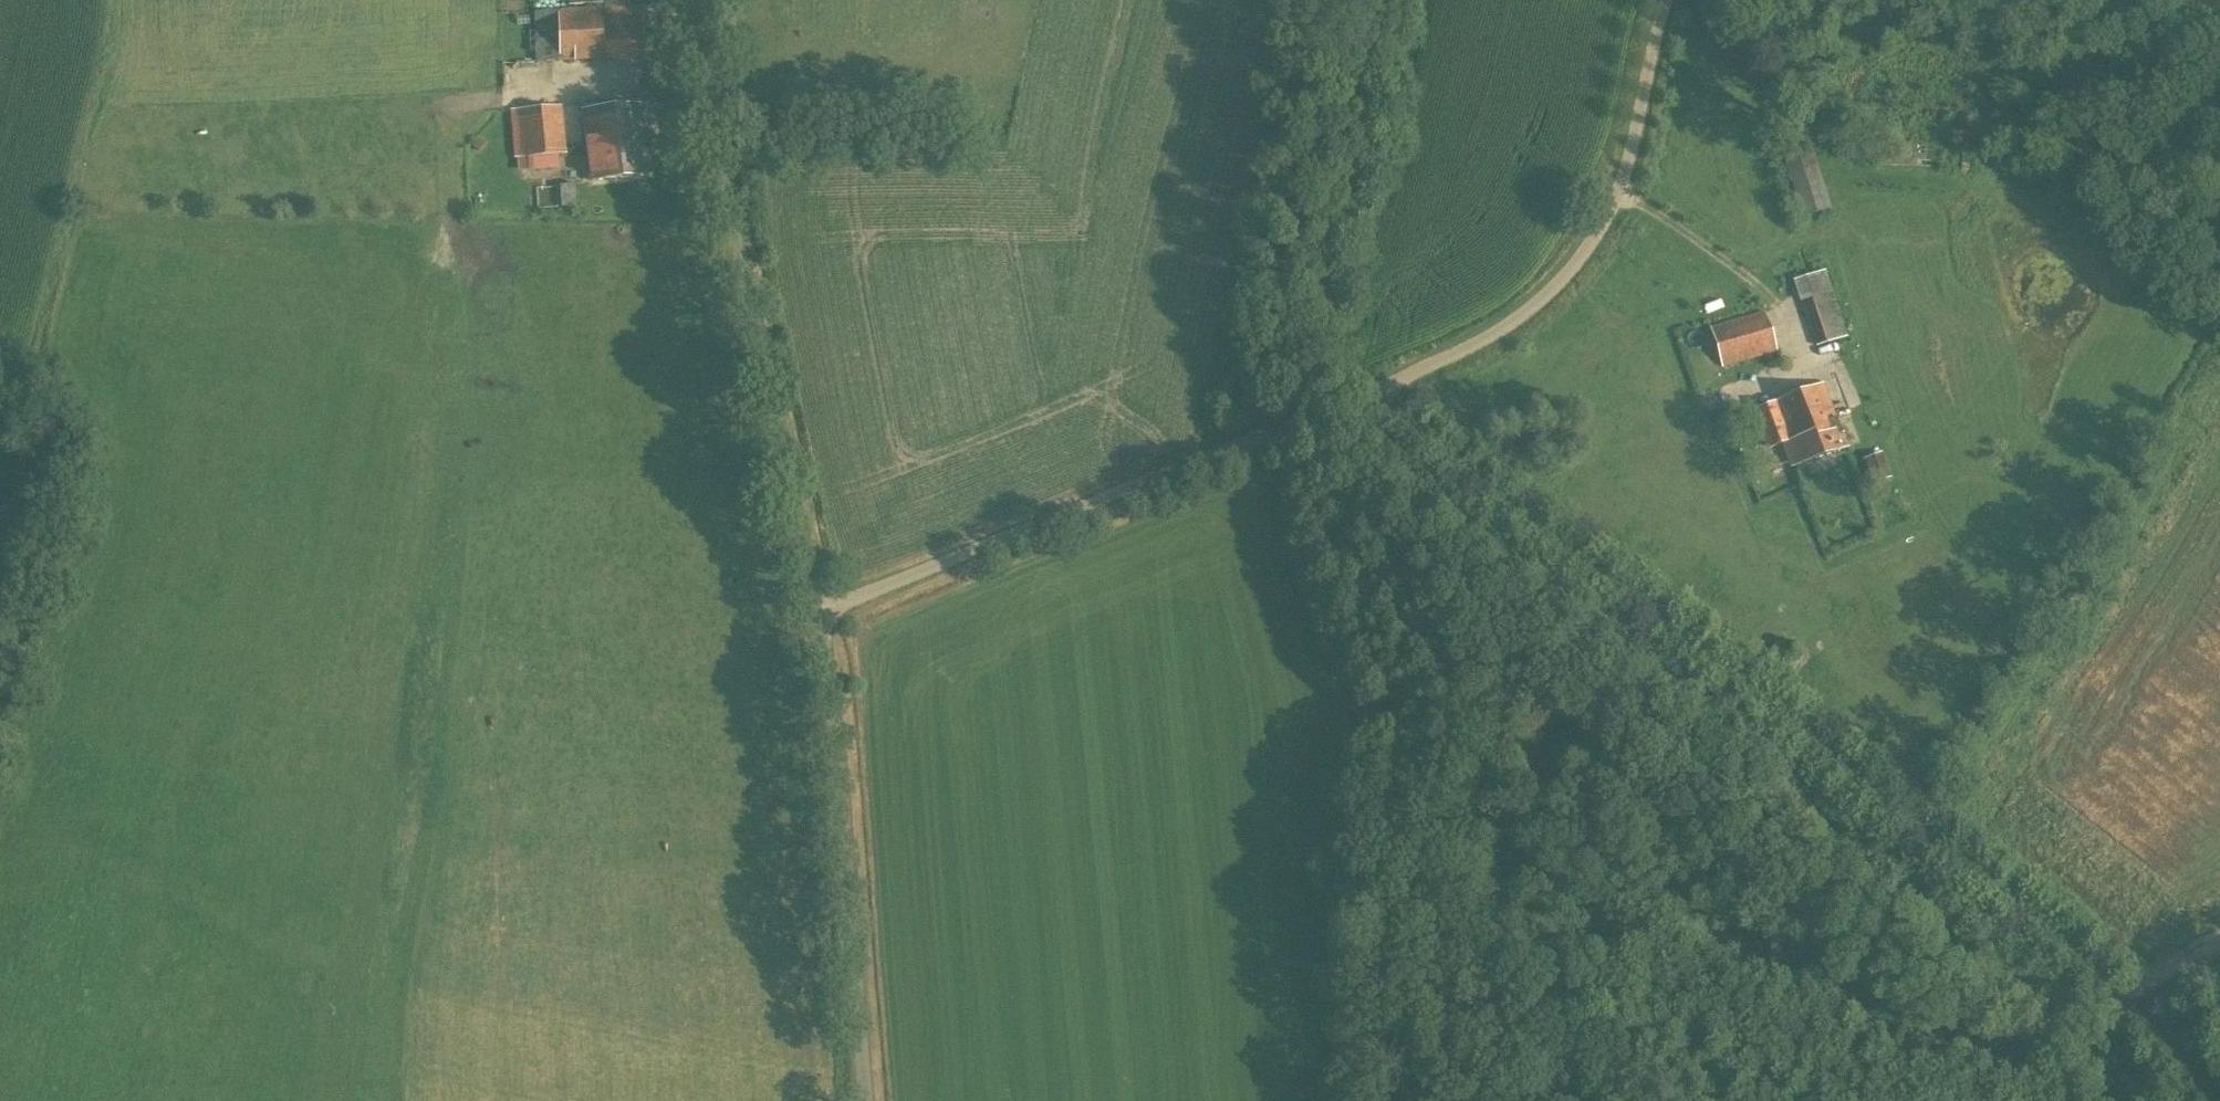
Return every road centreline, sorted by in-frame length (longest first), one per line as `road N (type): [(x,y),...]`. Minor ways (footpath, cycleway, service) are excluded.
road 1 (unclassified): [(820,613),(1499,329),(1541,304),(1586,249),(1665,0)]
road 2 (tertiary): [(820,613),(715,146),(703,0)]
road 3 (tertiary): [(864,1100),(820,613)]

